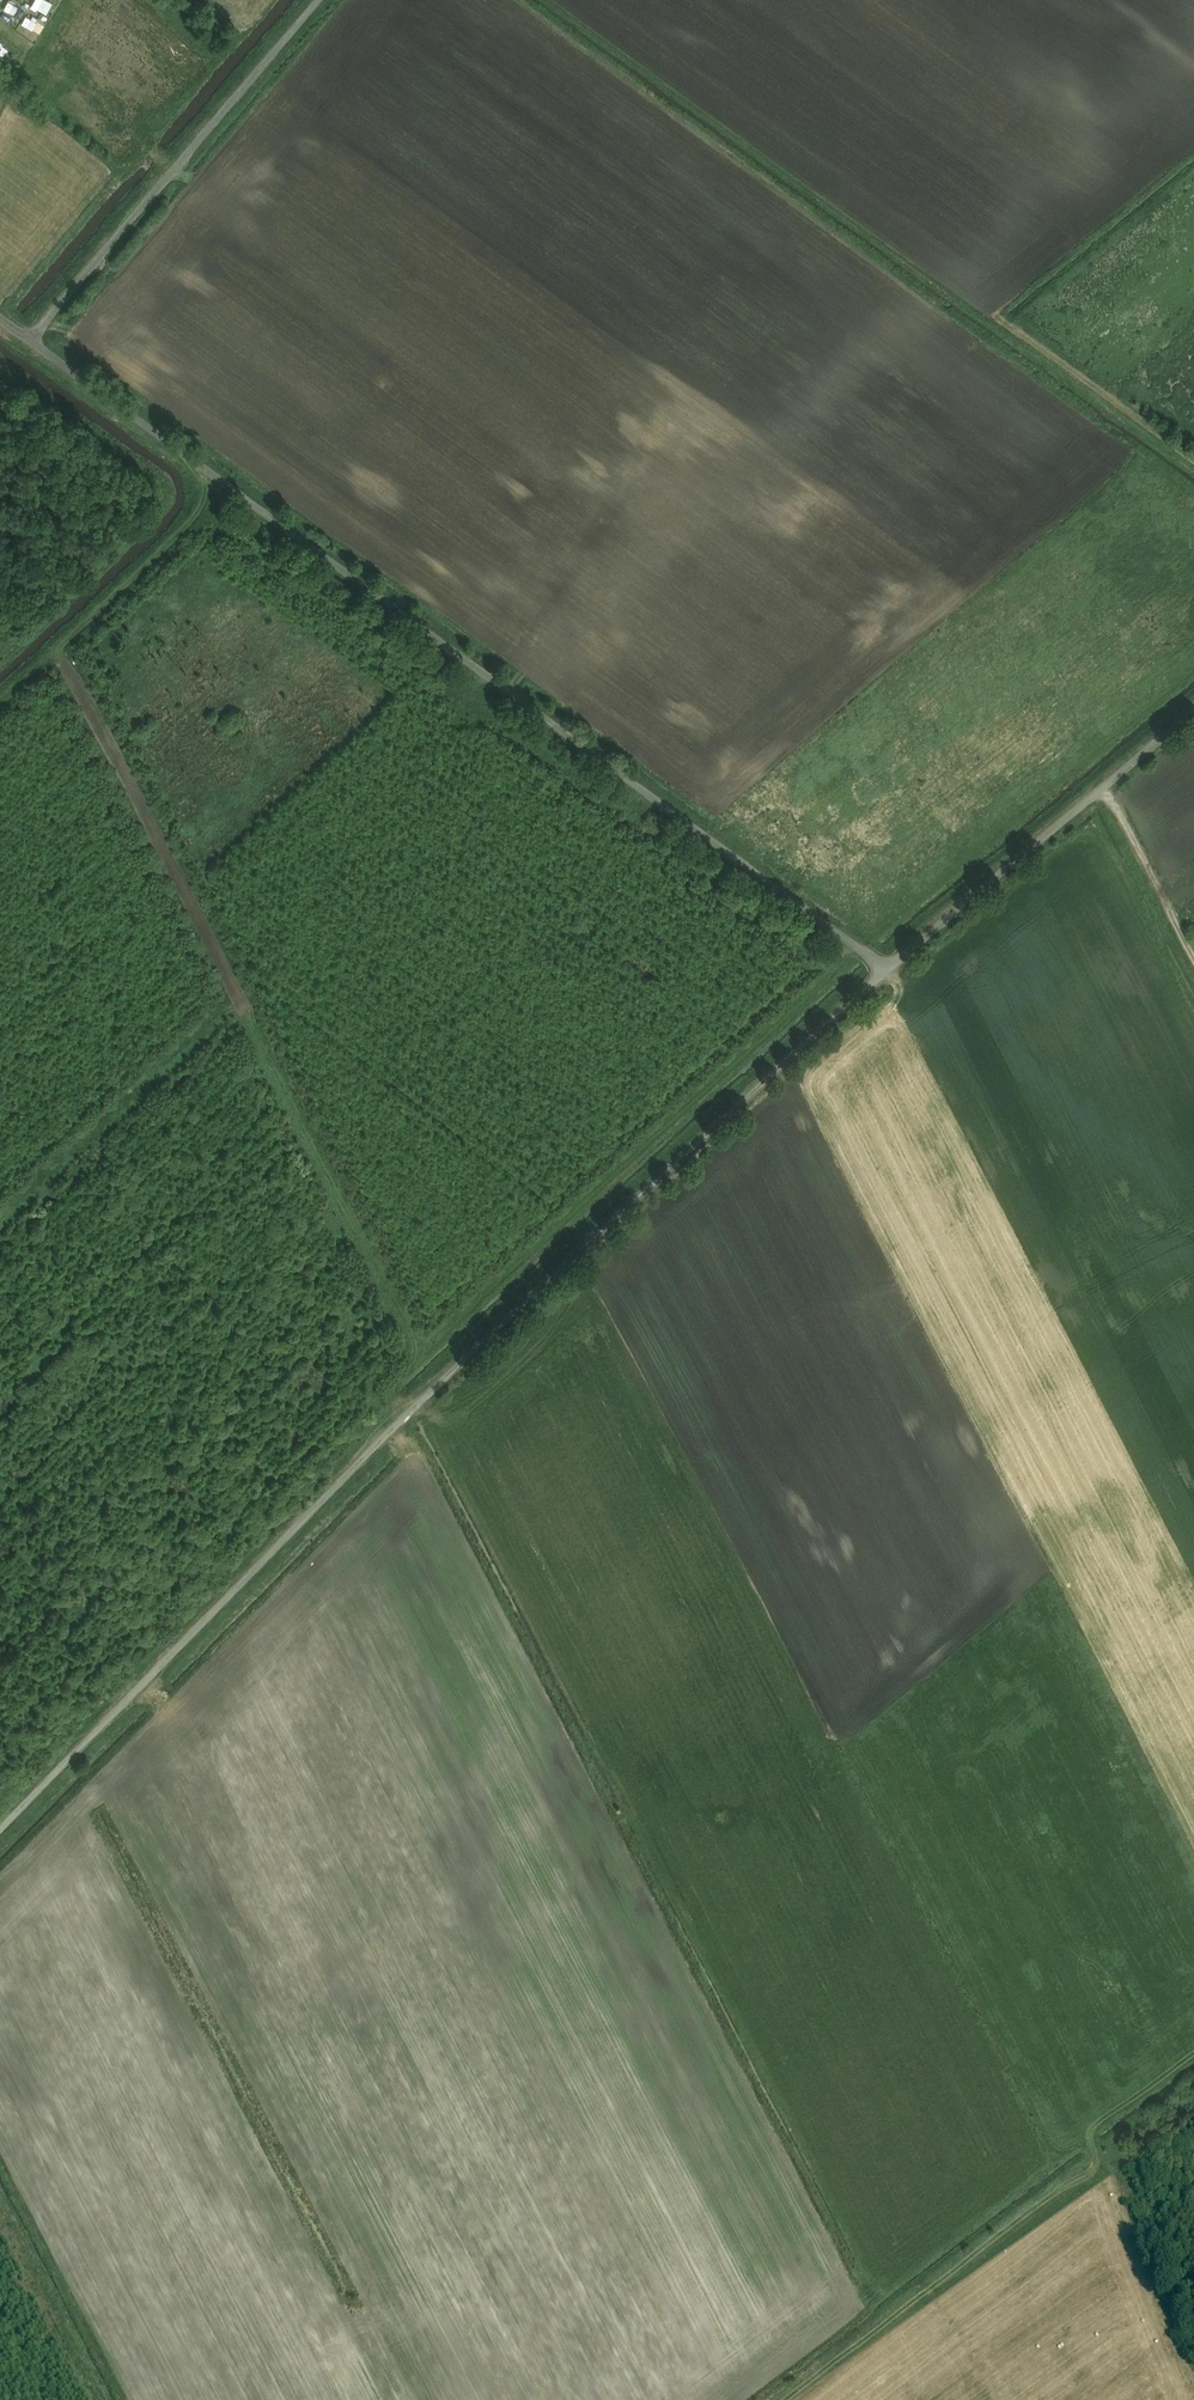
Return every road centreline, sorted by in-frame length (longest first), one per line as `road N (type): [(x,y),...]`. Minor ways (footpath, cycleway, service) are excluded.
road 1 (track): [(886,968),(448,1373),(0,1830)]
road 2 (track): [(886,968),(0,321)]
road 3 (track): [(27,341),(316,0)]
road 4 (track): [(1193,713),(886,968)]
road 5 (track): [(1193,467),(997,322)]
road 6 (track): [(1105,787),(1193,968)]

